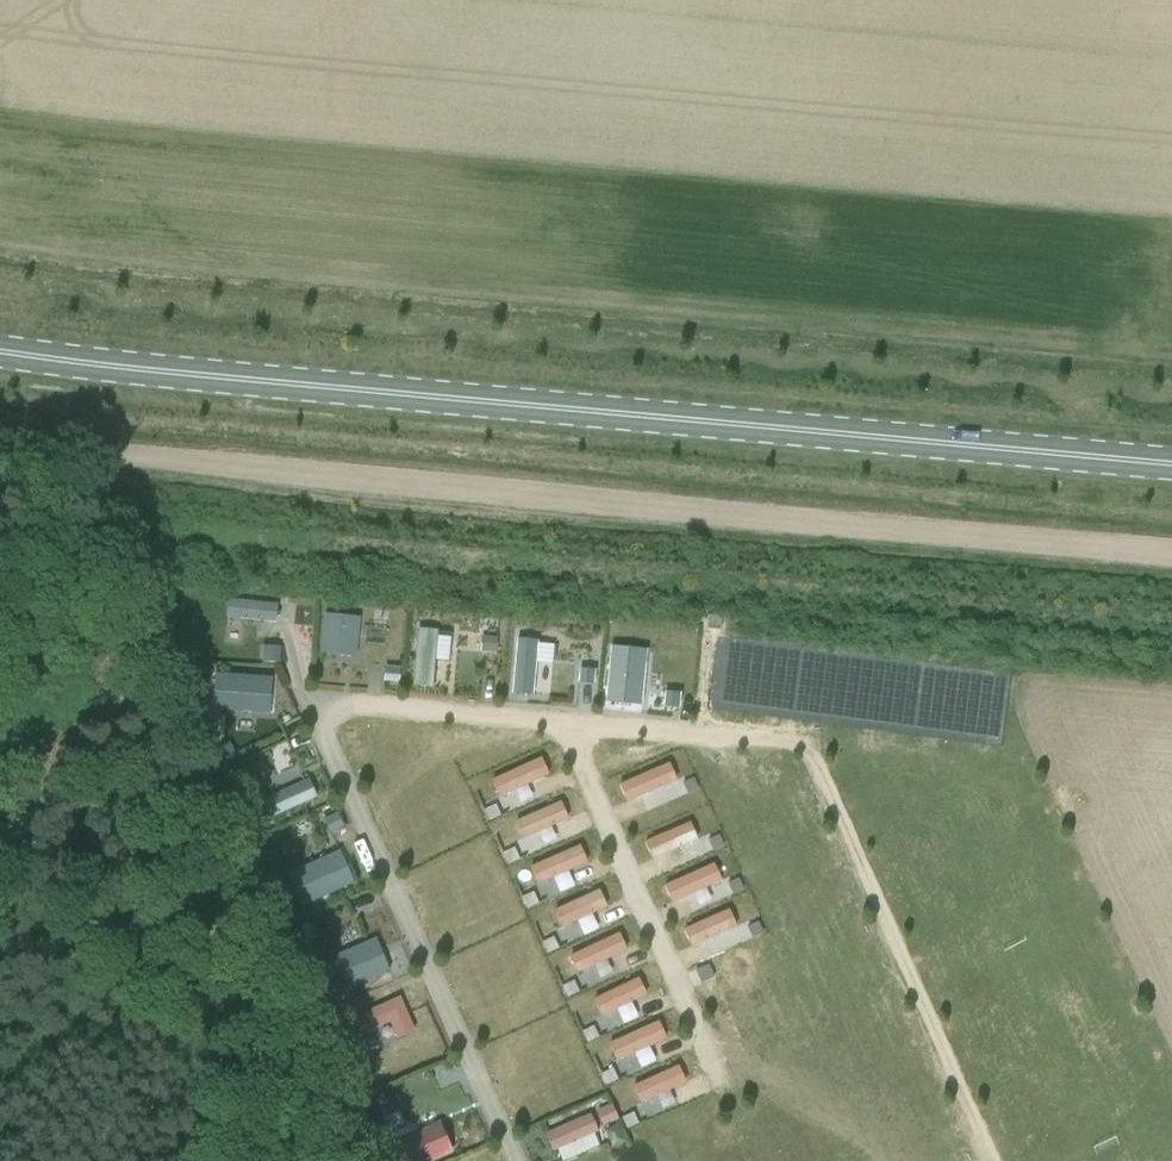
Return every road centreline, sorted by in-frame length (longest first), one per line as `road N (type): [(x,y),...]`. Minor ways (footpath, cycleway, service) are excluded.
road 1 (track): [(1171,555),(0,441)]
road 2 (secondary): [(1171,466),(0,352)]
road 3 (track): [(0,245),(1171,352)]

